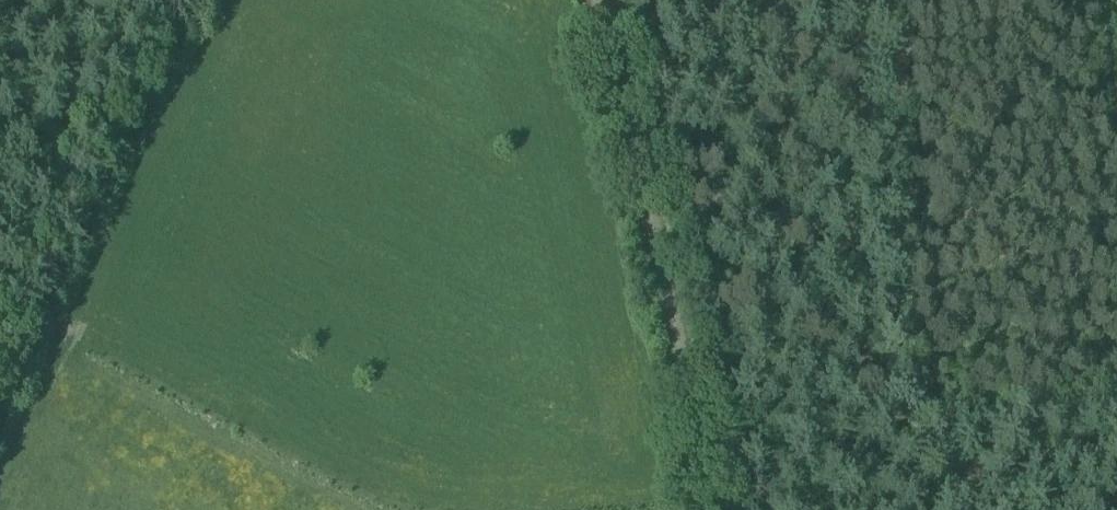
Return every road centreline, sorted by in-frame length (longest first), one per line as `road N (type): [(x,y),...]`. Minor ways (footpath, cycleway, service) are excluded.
road 1 (unclassified): [(713,509),(602,0)]

